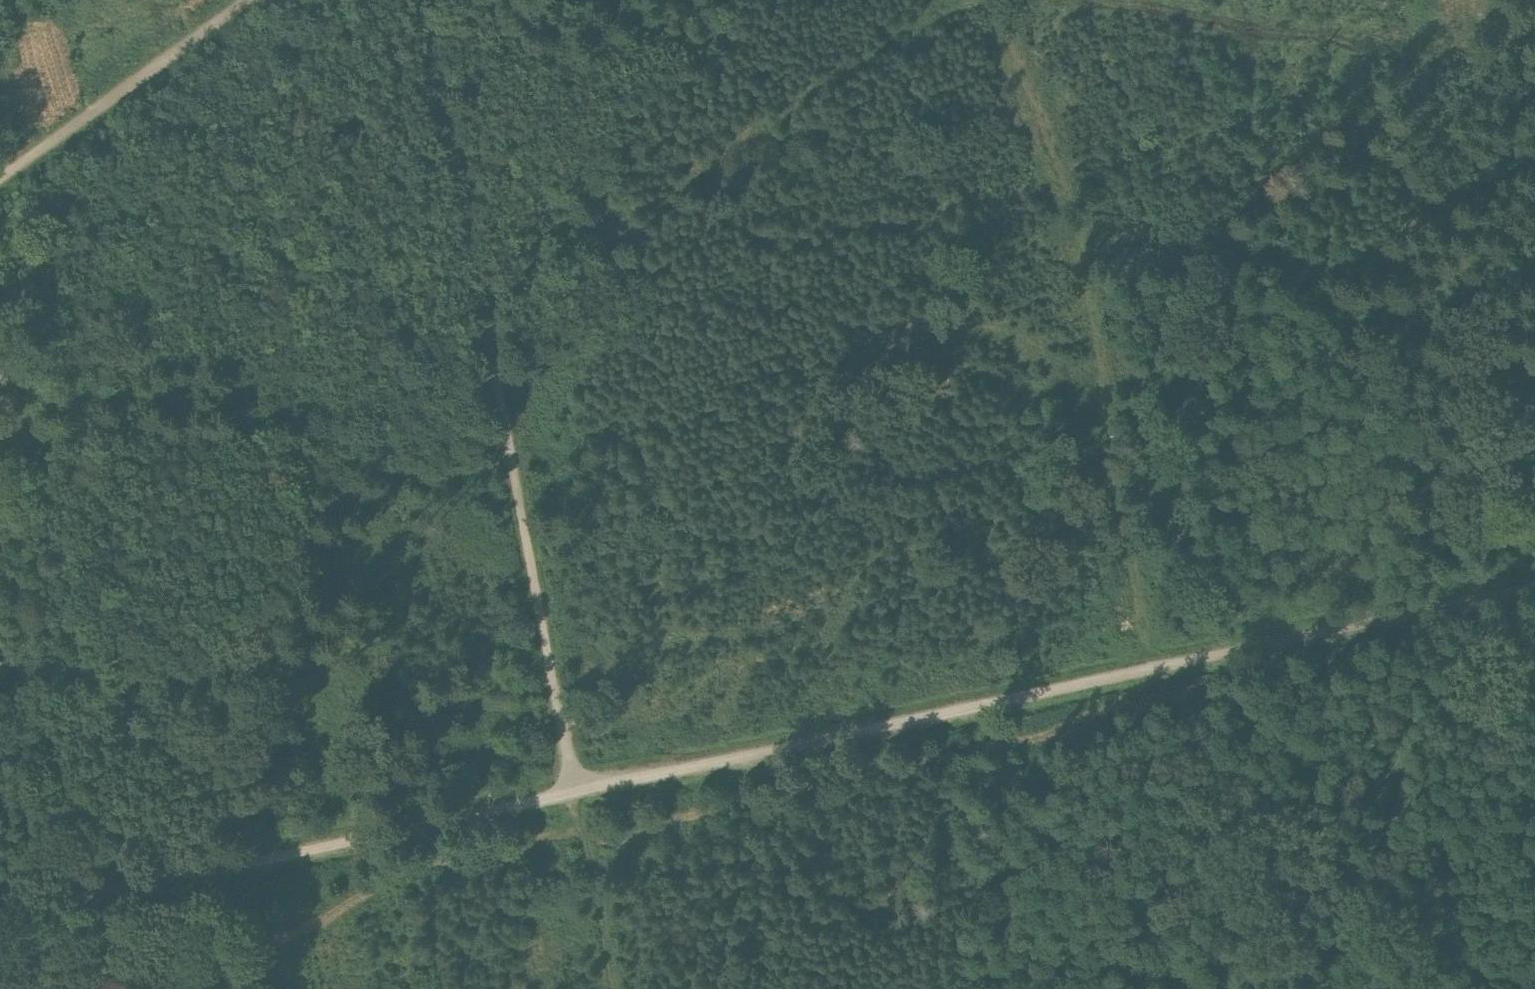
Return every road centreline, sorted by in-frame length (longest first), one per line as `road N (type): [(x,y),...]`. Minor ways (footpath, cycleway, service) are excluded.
road 1 (track): [(79,892),(1534,580)]
road 2 (track): [(422,0),(578,784)]
road 3 (track): [(0,382),(17,443),(42,716),(79,892)]
road 4 (track): [(251,0),(0,181)]

